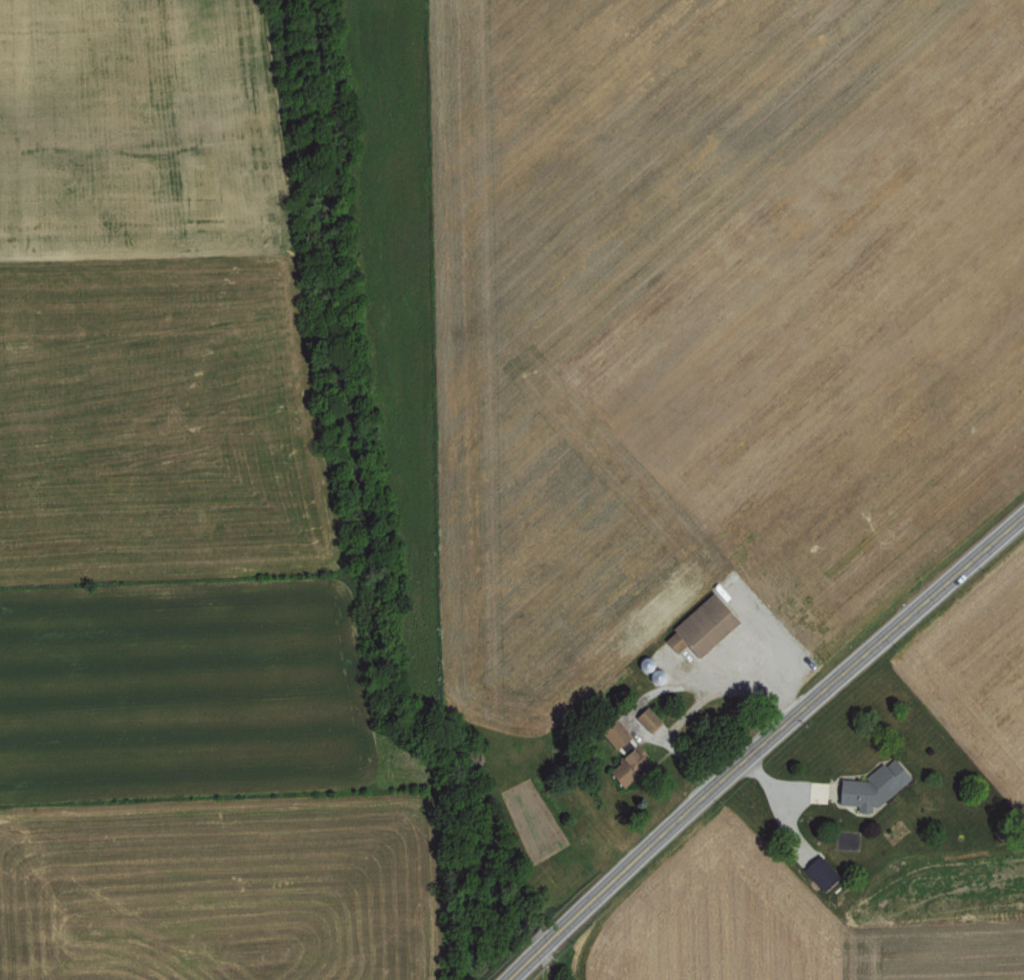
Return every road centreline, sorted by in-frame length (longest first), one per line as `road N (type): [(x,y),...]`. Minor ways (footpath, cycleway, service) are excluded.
road 1 (primary): [(513,979),(1023,518)]

